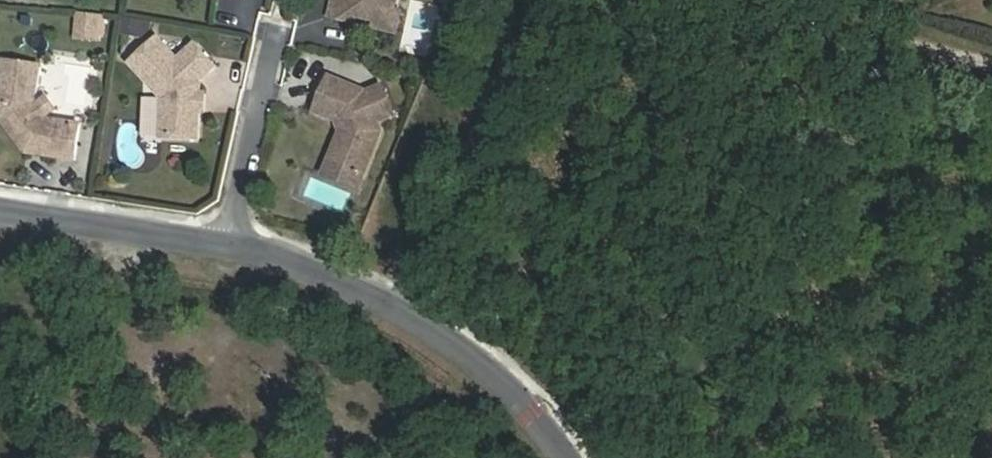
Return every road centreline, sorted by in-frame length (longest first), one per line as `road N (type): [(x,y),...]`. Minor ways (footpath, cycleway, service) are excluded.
road 1 (residential): [(569,457),(522,387),(407,308),(240,246),(0,211)]
road 2 (track): [(991,57),(769,0)]

